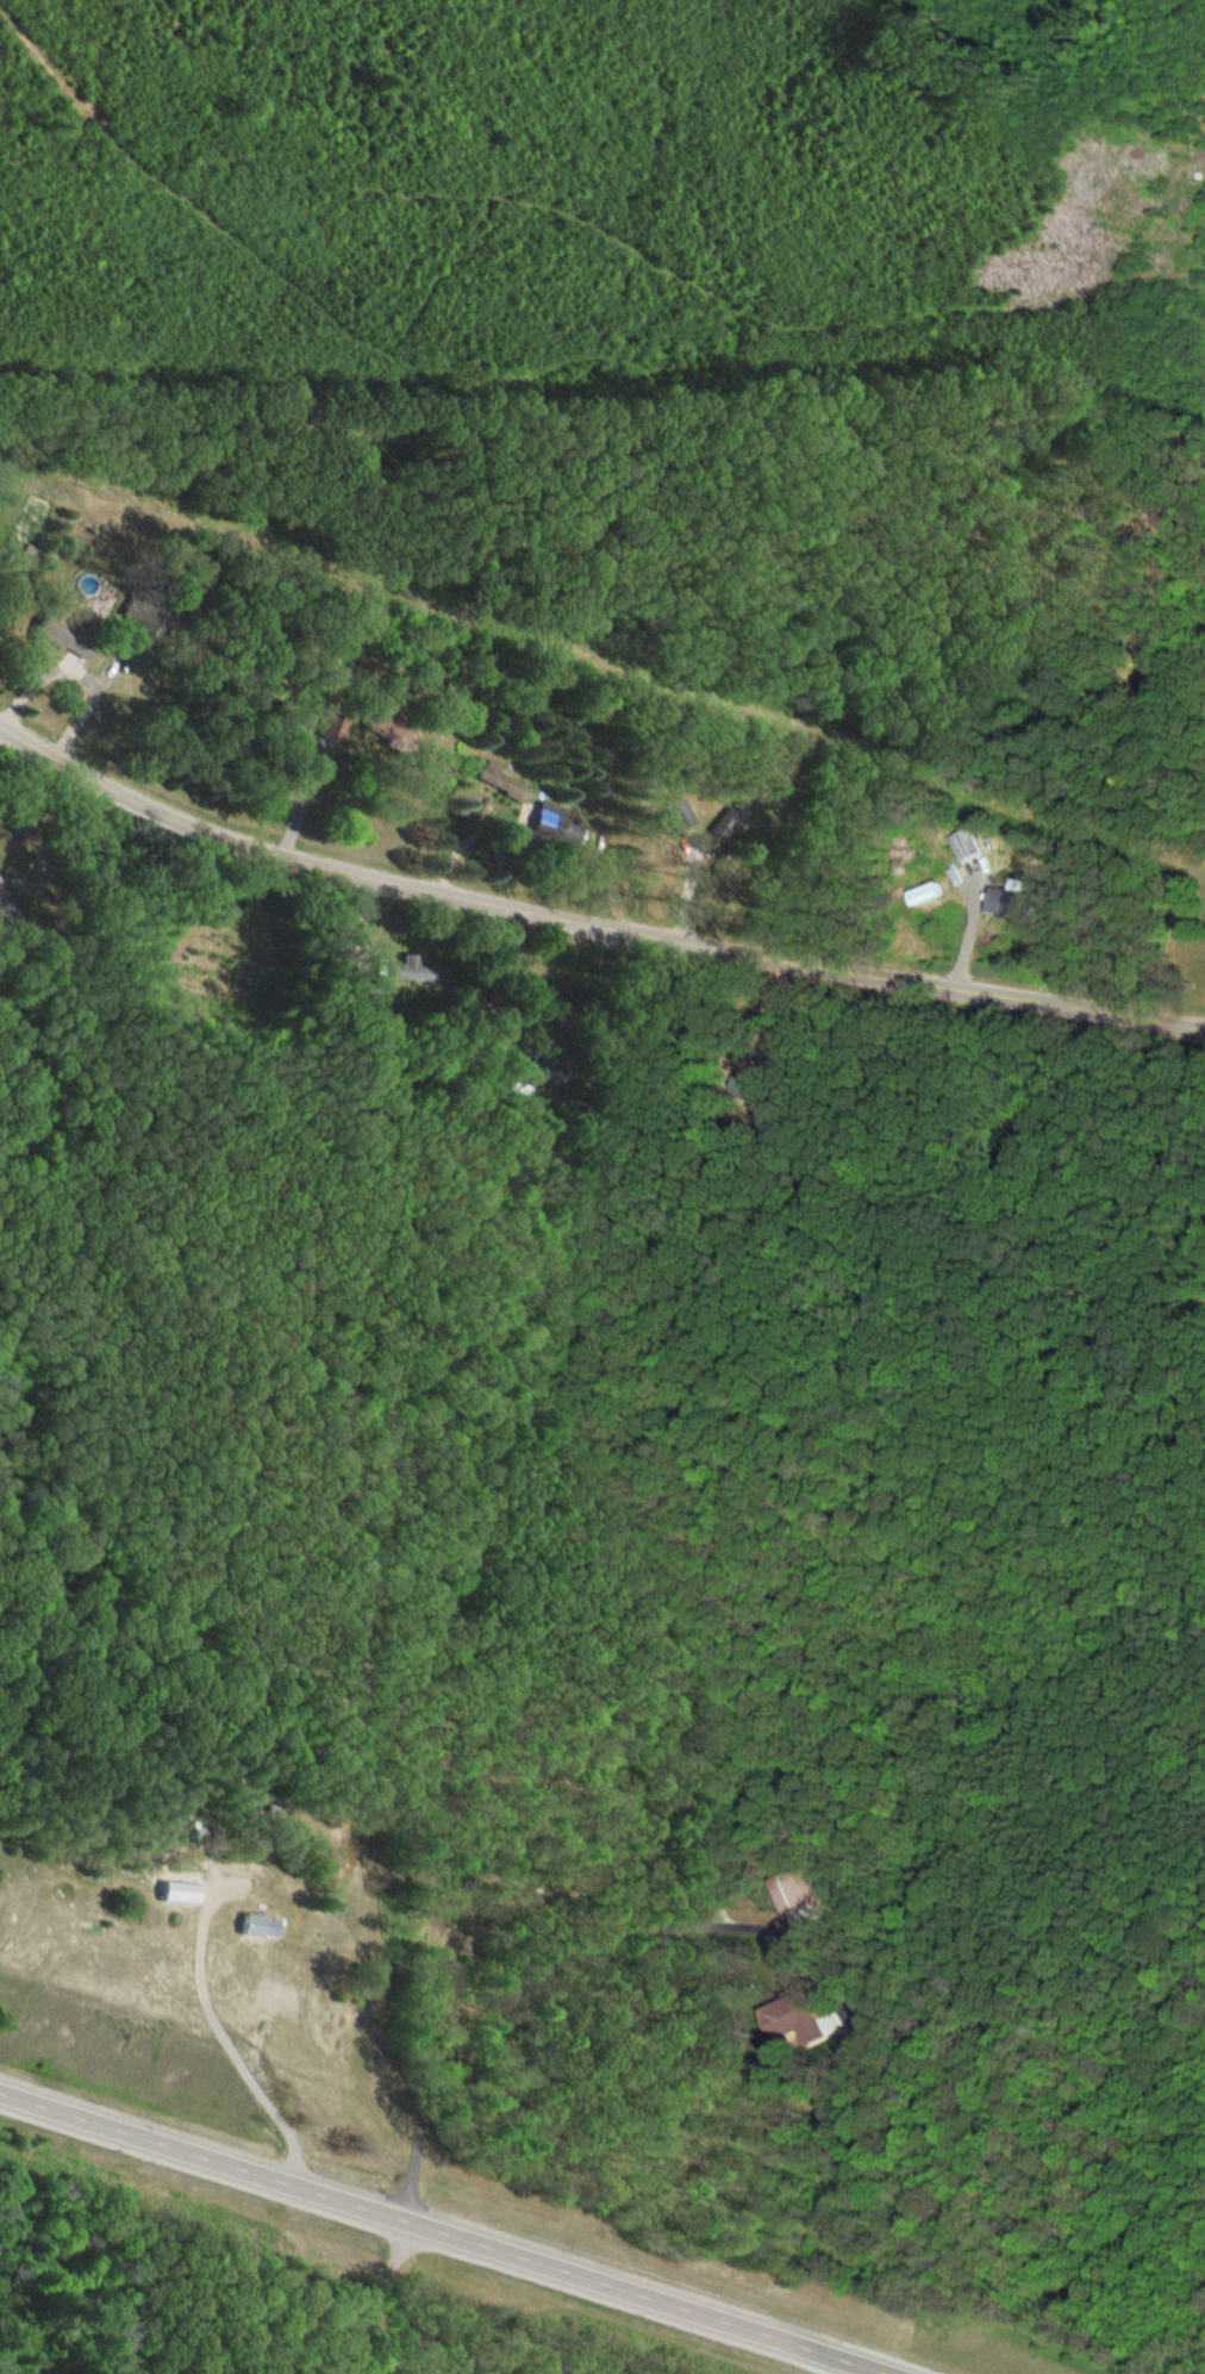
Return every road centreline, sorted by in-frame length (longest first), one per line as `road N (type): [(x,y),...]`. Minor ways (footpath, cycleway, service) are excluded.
road 1 (residential): [(1204,1027),(681,946),(373,884),(199,834),(0,720)]
road 2 (secondary): [(895,2373),(0,2091)]

